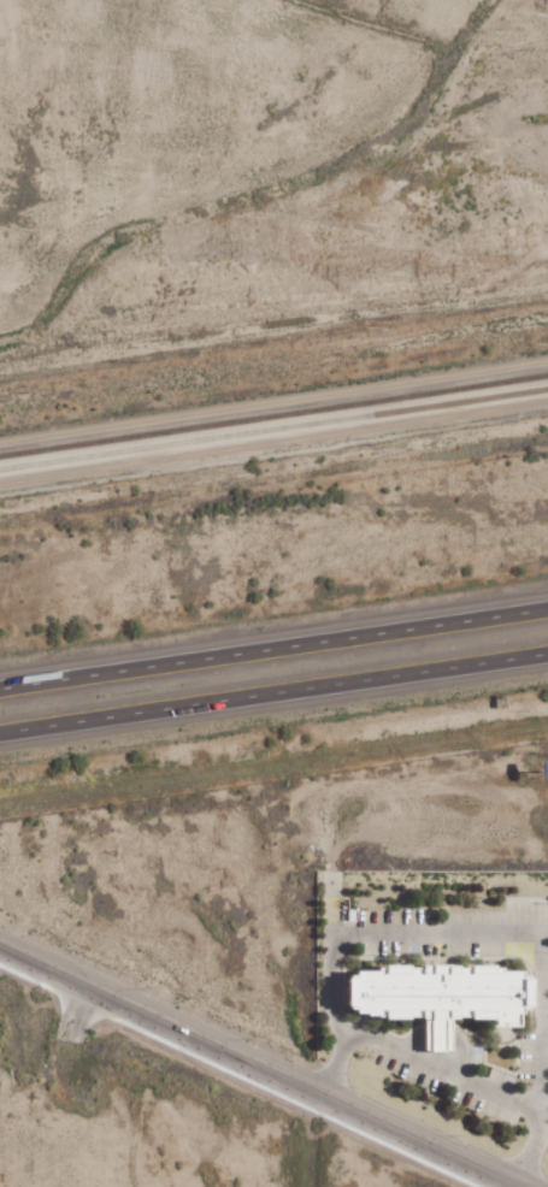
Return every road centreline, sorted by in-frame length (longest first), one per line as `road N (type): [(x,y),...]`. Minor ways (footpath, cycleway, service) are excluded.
road 1 (tertiary): [(522,1186),(0,944)]
road 2 (track): [(547,410),(0,508)]
road 3 (motorway): [(547,610),(0,689)]
road 4 (motorway): [(0,733),(547,654)]

